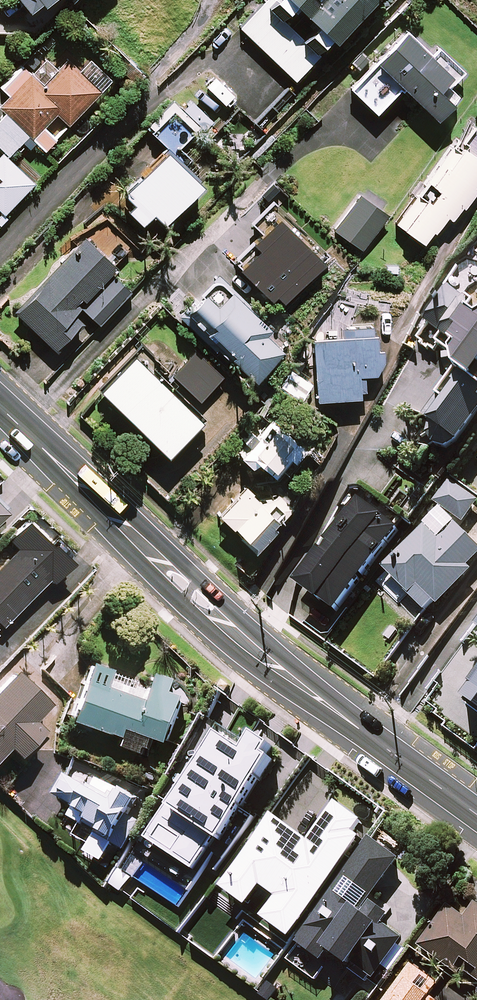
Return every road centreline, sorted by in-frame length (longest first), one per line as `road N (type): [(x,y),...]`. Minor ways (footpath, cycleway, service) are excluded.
road 1 (tertiary): [(0,406),(231,628),(476,813)]

